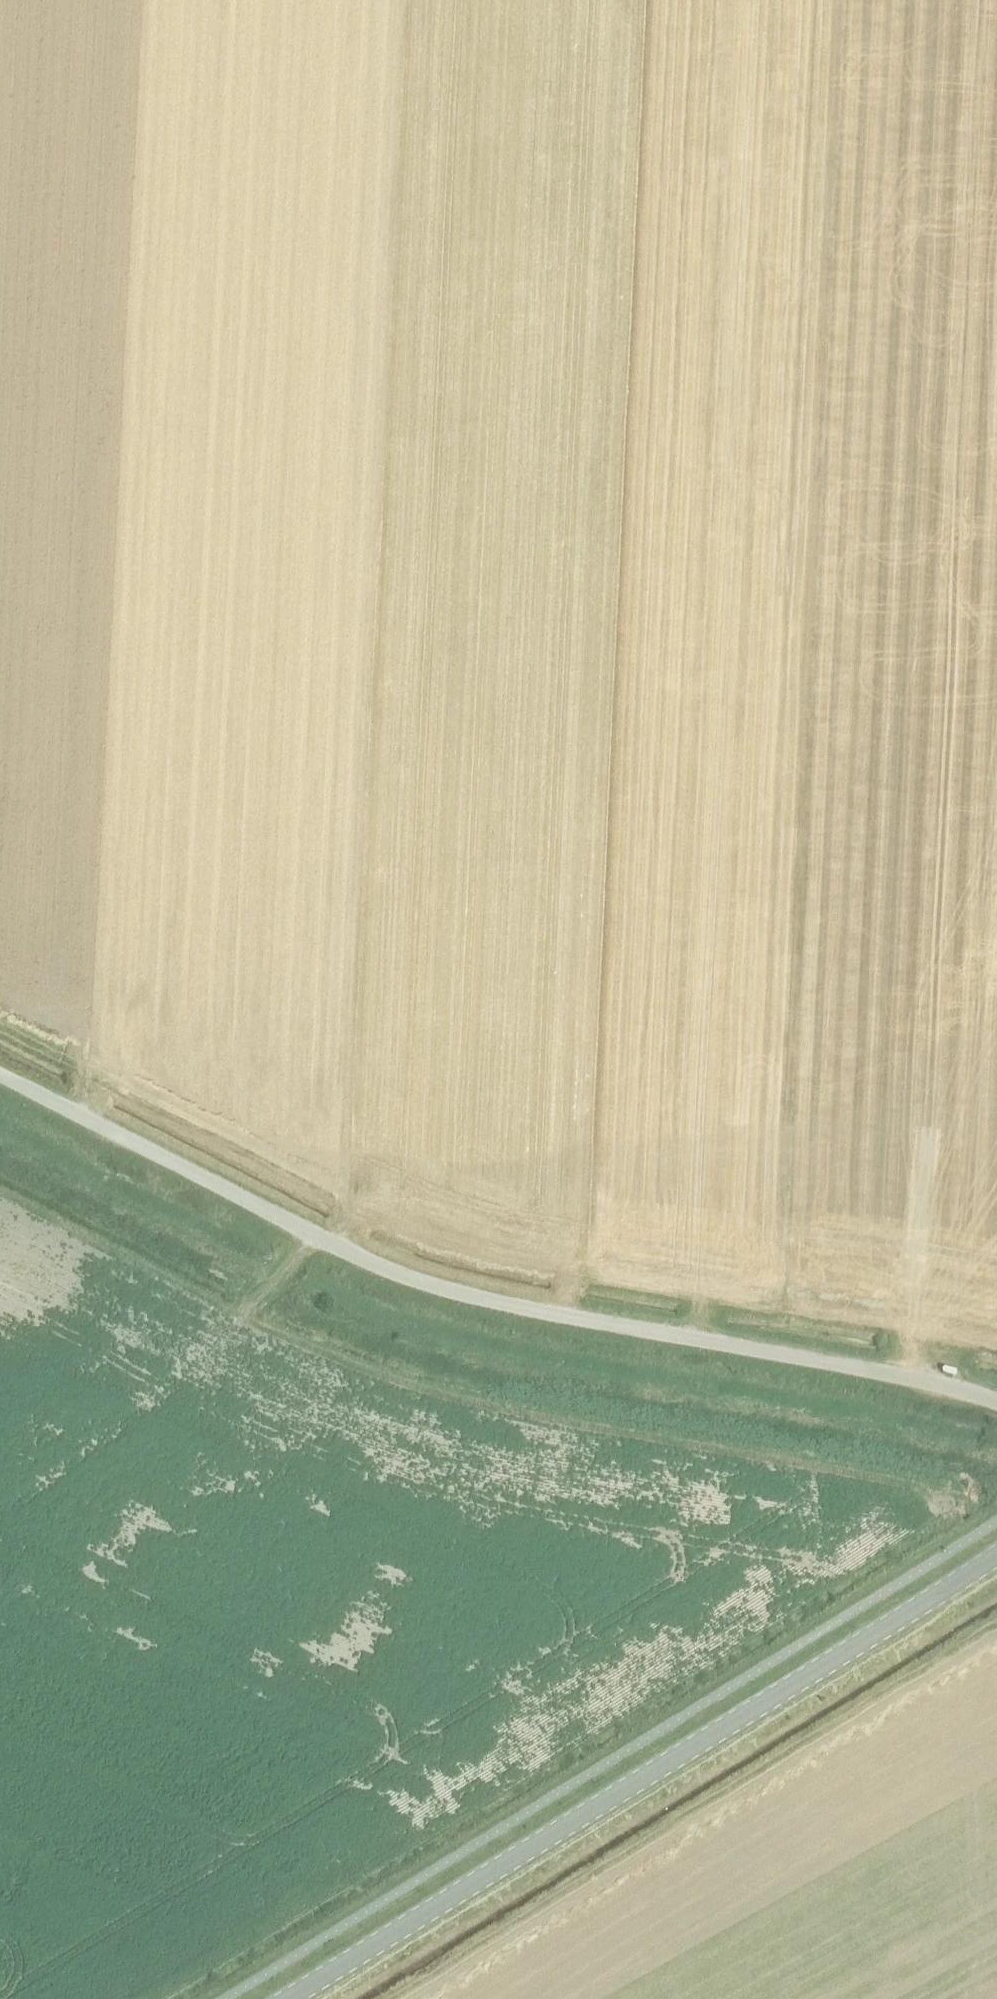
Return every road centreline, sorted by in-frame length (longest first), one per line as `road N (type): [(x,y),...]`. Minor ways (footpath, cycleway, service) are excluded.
road 1 (unclassified): [(996,1401),(753,1341),(433,1281),(0,1065)]
road 2 (secondary): [(326,1998),(996,1553)]

